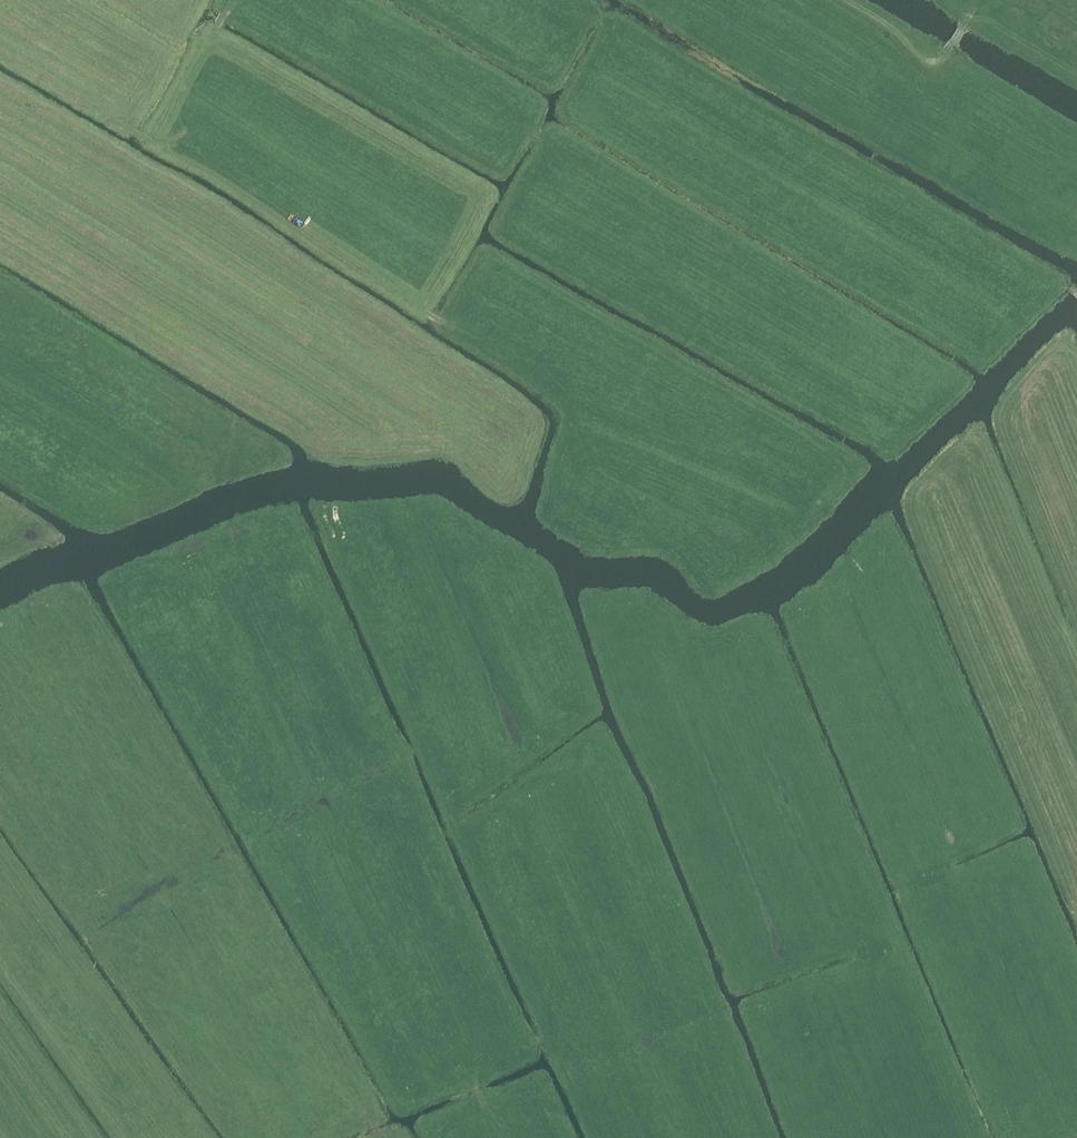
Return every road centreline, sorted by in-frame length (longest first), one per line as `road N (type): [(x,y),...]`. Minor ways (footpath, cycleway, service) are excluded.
road 1 (track): [(1076,294),(567,0)]
road 2 (track): [(992,0),(937,61),(919,57),(842,0)]
road 3 (track): [(249,0),(225,15),(208,42),(129,0)]

